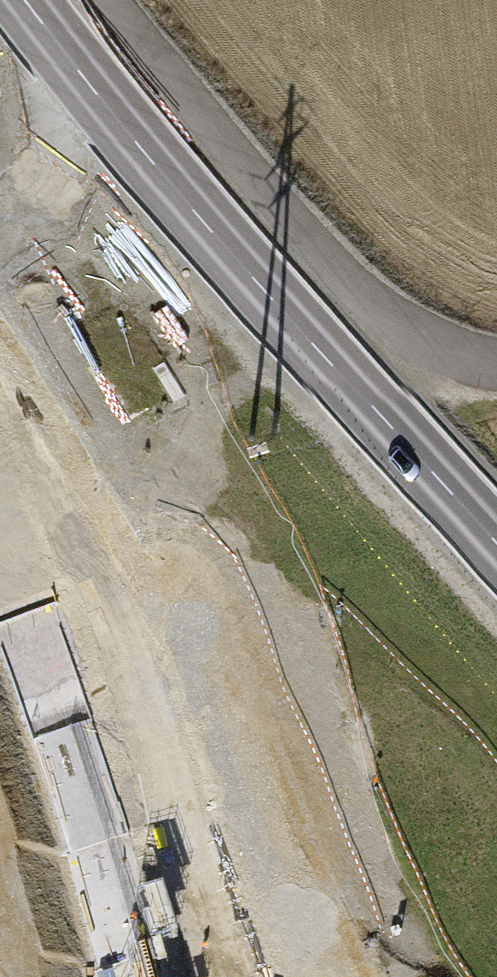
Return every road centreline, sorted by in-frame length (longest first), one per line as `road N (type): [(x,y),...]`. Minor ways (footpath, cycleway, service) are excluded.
road 1 (primary): [(496,546),(223,242),(26,0)]
road 2 (track): [(113,0),(305,240),(384,313),(496,367)]
road 3 (primary): [(255,976),(232,889),(141,673),(46,563)]
road 4 (primary): [(46,563),(60,637),(151,870),(179,976)]

